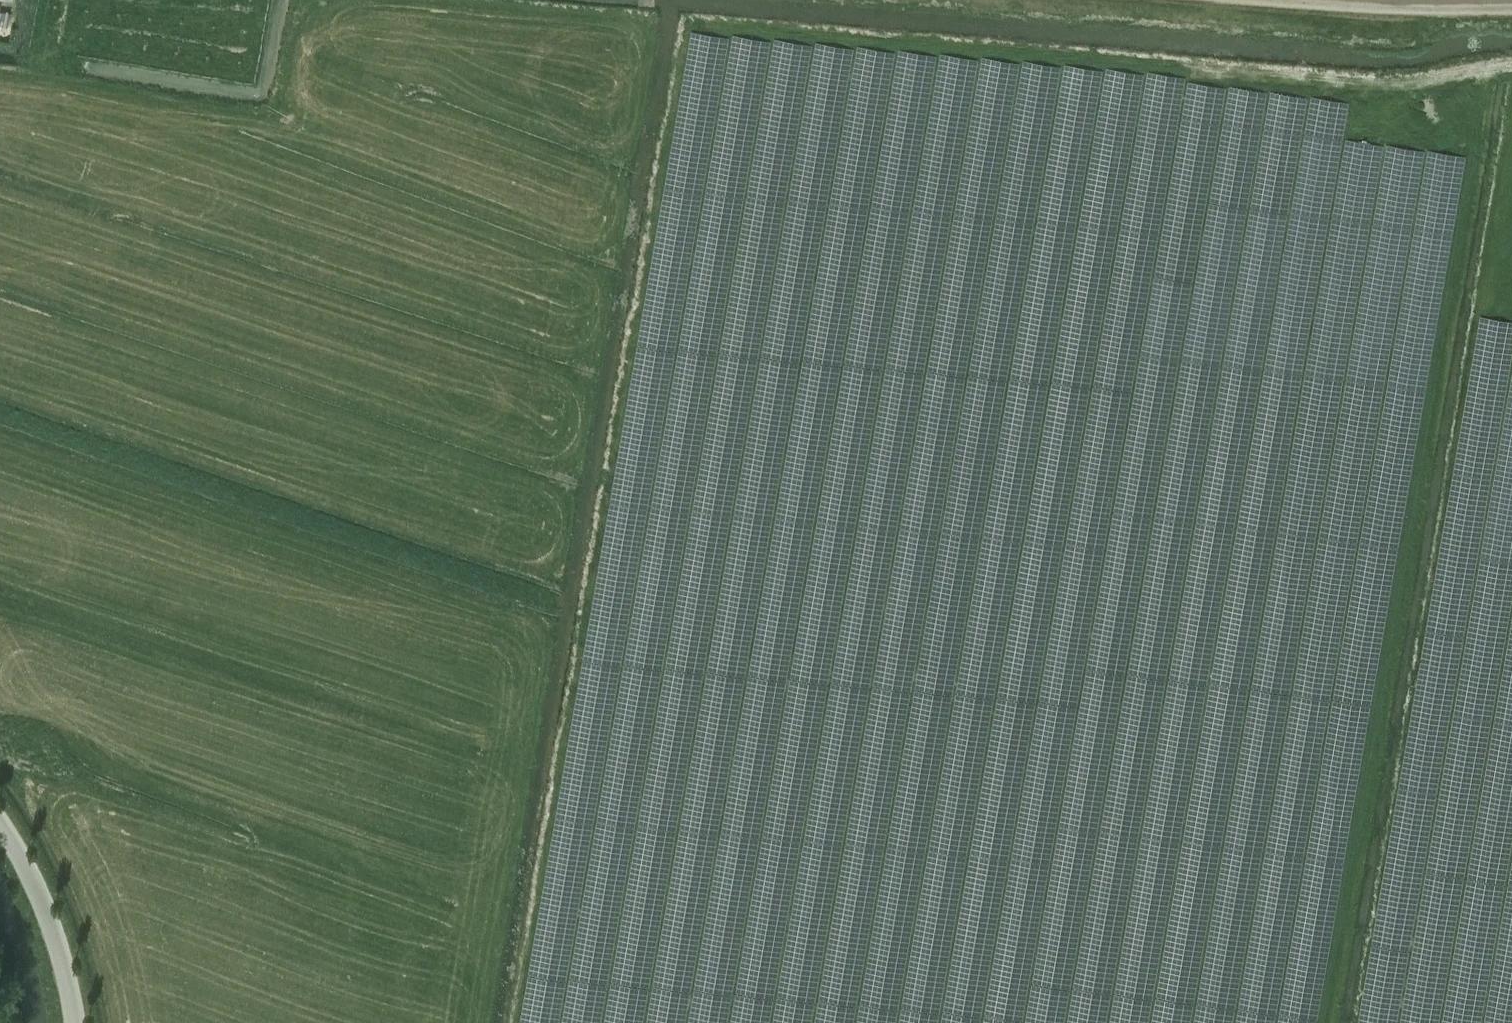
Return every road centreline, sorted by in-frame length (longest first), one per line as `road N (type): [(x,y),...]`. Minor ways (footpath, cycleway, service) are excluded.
road 1 (track): [(1511,11),(1251,0)]
road 2 (unclassified): [(71,1022),(54,936),(0,829)]

